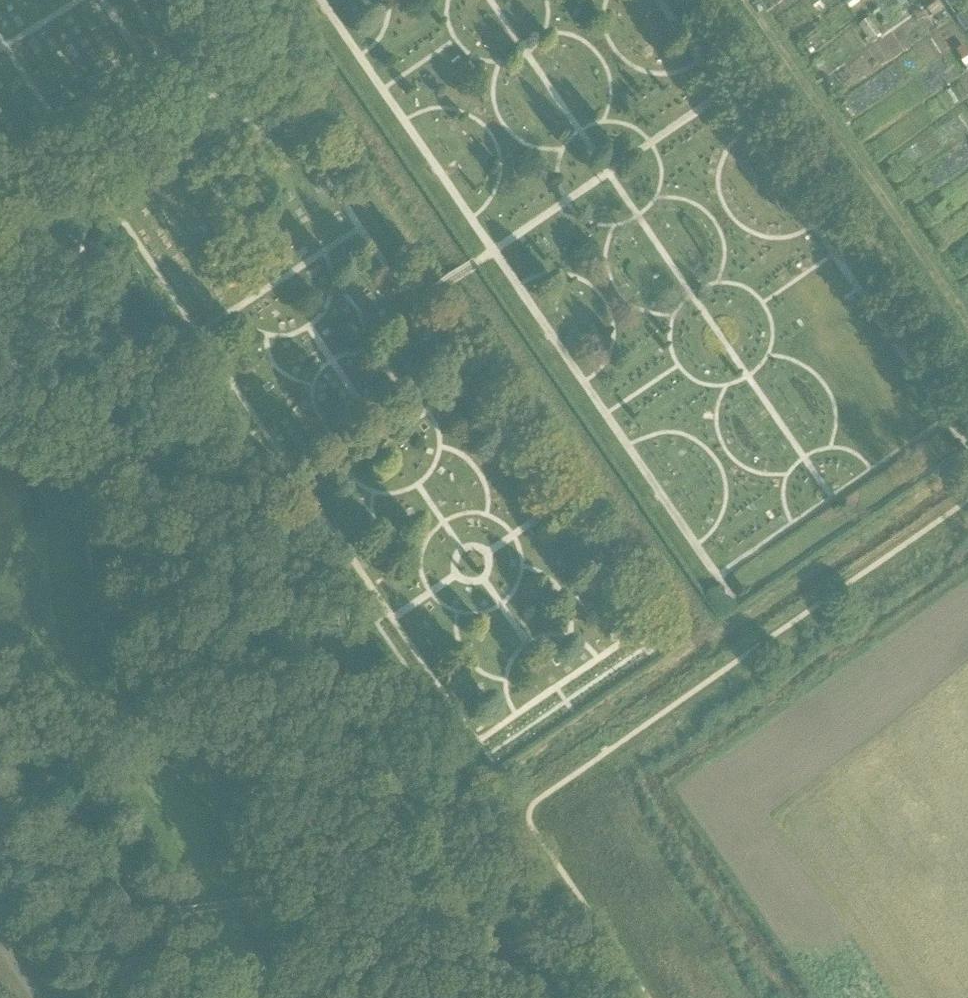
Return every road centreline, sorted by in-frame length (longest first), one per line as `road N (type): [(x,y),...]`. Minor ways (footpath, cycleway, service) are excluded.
road 1 (track): [(742,0),(967,324)]

